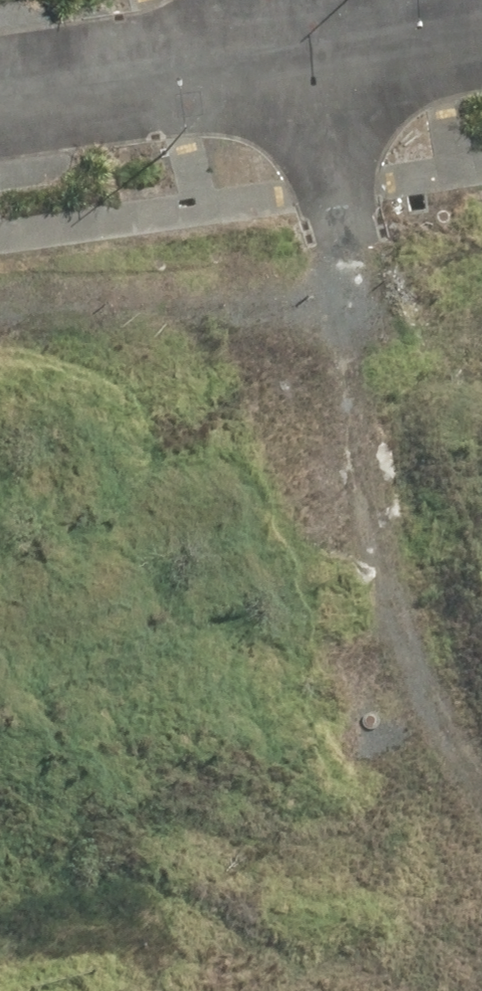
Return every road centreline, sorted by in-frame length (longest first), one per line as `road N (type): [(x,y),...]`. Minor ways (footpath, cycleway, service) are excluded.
road 1 (unknown): [(0,849),(465,711)]
road 2 (unknown): [(465,711),(348,242)]
road 3 (residential): [(0,97),(294,57)]
road 4 (residential): [(294,57),(348,242)]
road 5 (residential): [(294,57),(481,26)]

